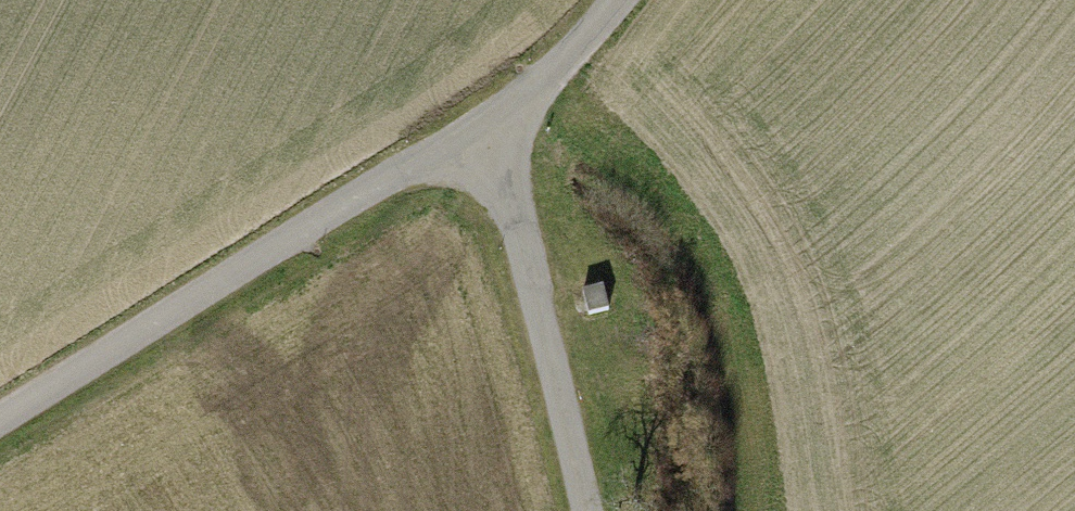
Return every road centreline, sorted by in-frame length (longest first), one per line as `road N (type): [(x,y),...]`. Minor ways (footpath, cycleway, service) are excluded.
road 1 (track): [(494,138),(412,177),(0,426)]
road 2 (track): [(590,510),(494,138)]
road 3 (track): [(494,138),(556,87),(629,0)]

